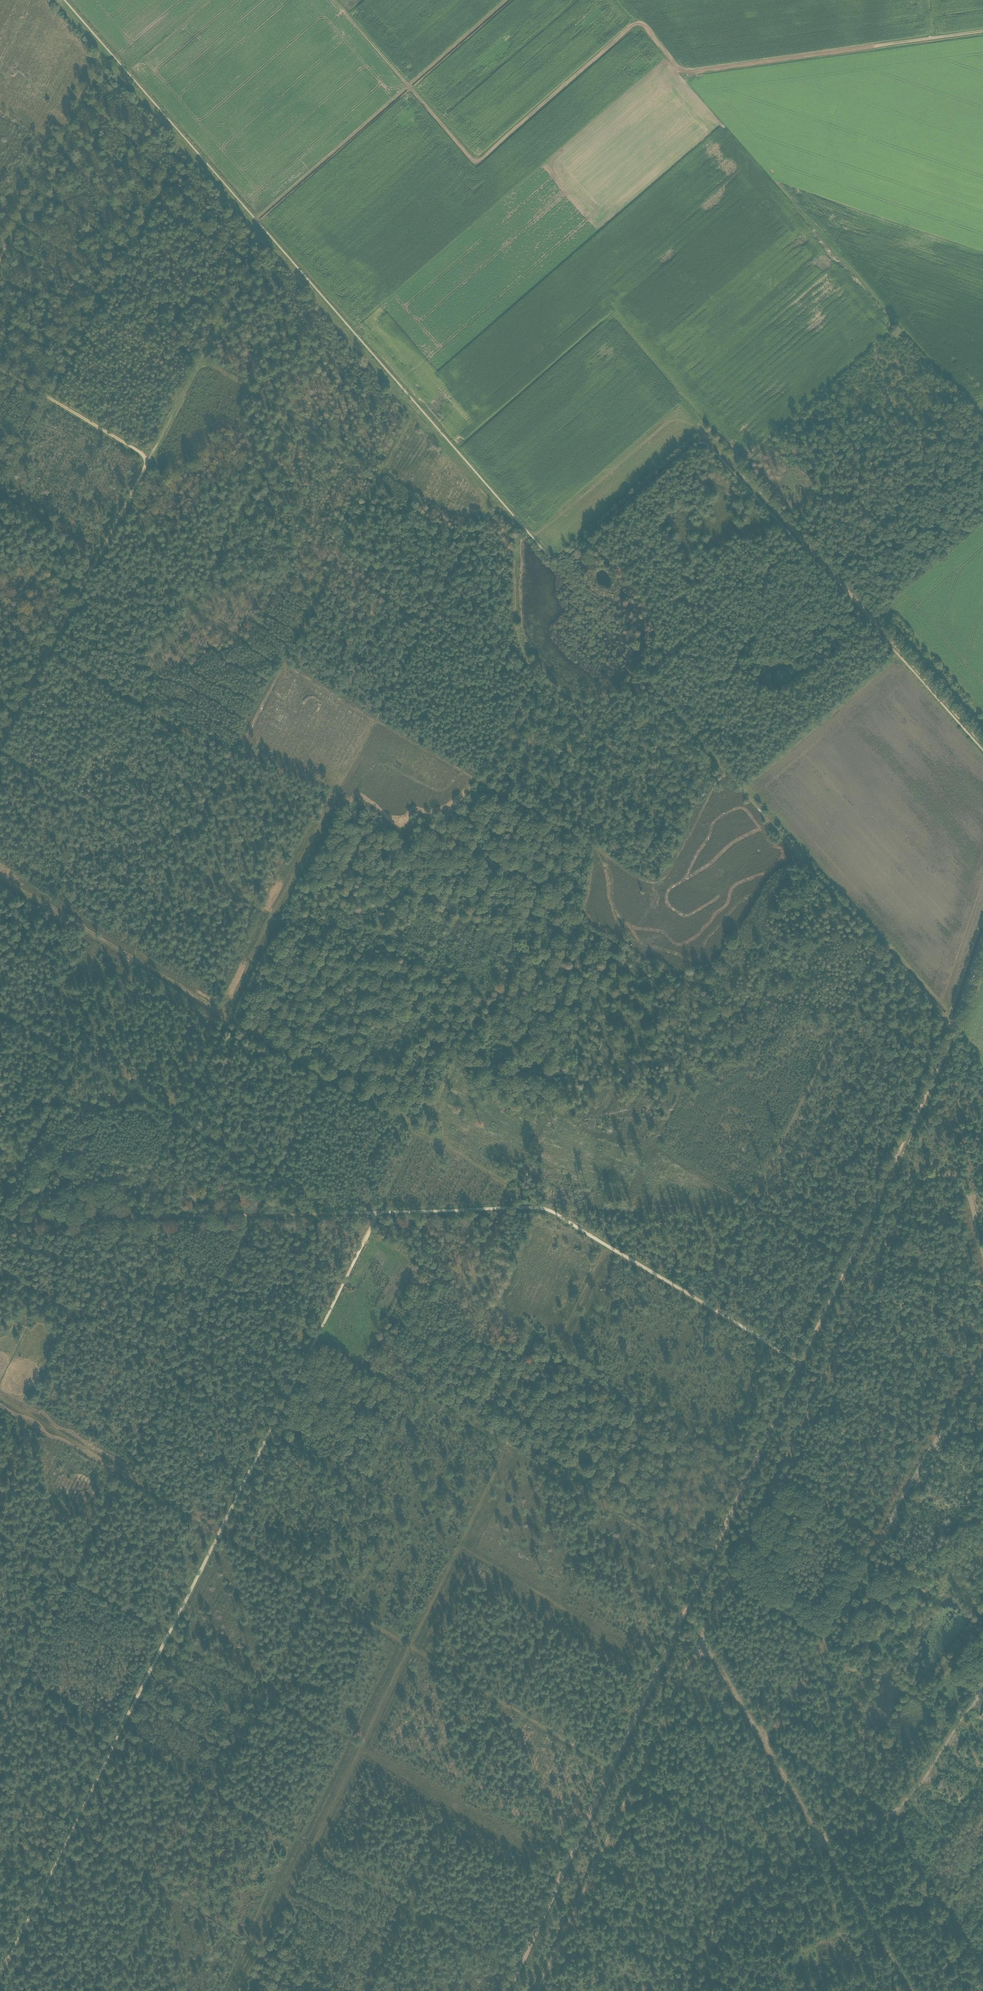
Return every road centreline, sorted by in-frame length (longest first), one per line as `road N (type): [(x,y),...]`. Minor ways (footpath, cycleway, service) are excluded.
road 1 (track): [(982,1255),(959,1183),(933,1176),(913,1189),(538,1990)]
road 2 (track): [(606,1244),(238,1990)]
road 3 (track): [(11,1951),(378,1212)]
road 4 (track): [(264,242),(515,527),(515,616),(543,682),(585,703),(660,692),(724,766)]
road 5 (track): [(0,1396),(612,1767)]
road 6 (track): [(982,1356),(766,1742),(701,1639)]
road 7 (track): [(612,1767),(801,1363)]
road 8 (track): [(982,1684),(919,1786),(894,1812),(823,1840),(732,1902),(684,1990)]
road 9 (track): [(982,745),(708,436)]
road 10 (track): [(724,766),(955,1028)]
road 11 (track): [(0,1219),(338,1213)]
road 12 (track): [(55,0),(264,242)]
road 13 (track): [(912,1990),(766,1742)]
road 14 (track): [(849,1264),(955,1028)]
road 15 (track): [(507,1990),(612,1767)]
road 16 (track): [(358,1747),(565,1868)]
road 17 (track): [(0,744),(99,553)]
road 18 (track): [(742,789),(898,654)]
road 19 (track): [(0,370),(149,457)]
road 20 (track): [(378,1212),(545,1209)]
road 21 (track): [(250,1161),(178,1119),(208,1062)]
road 22 (track): [(764,1990),(640,1914)]
road 23 (track): [(200,360),(264,242)]

